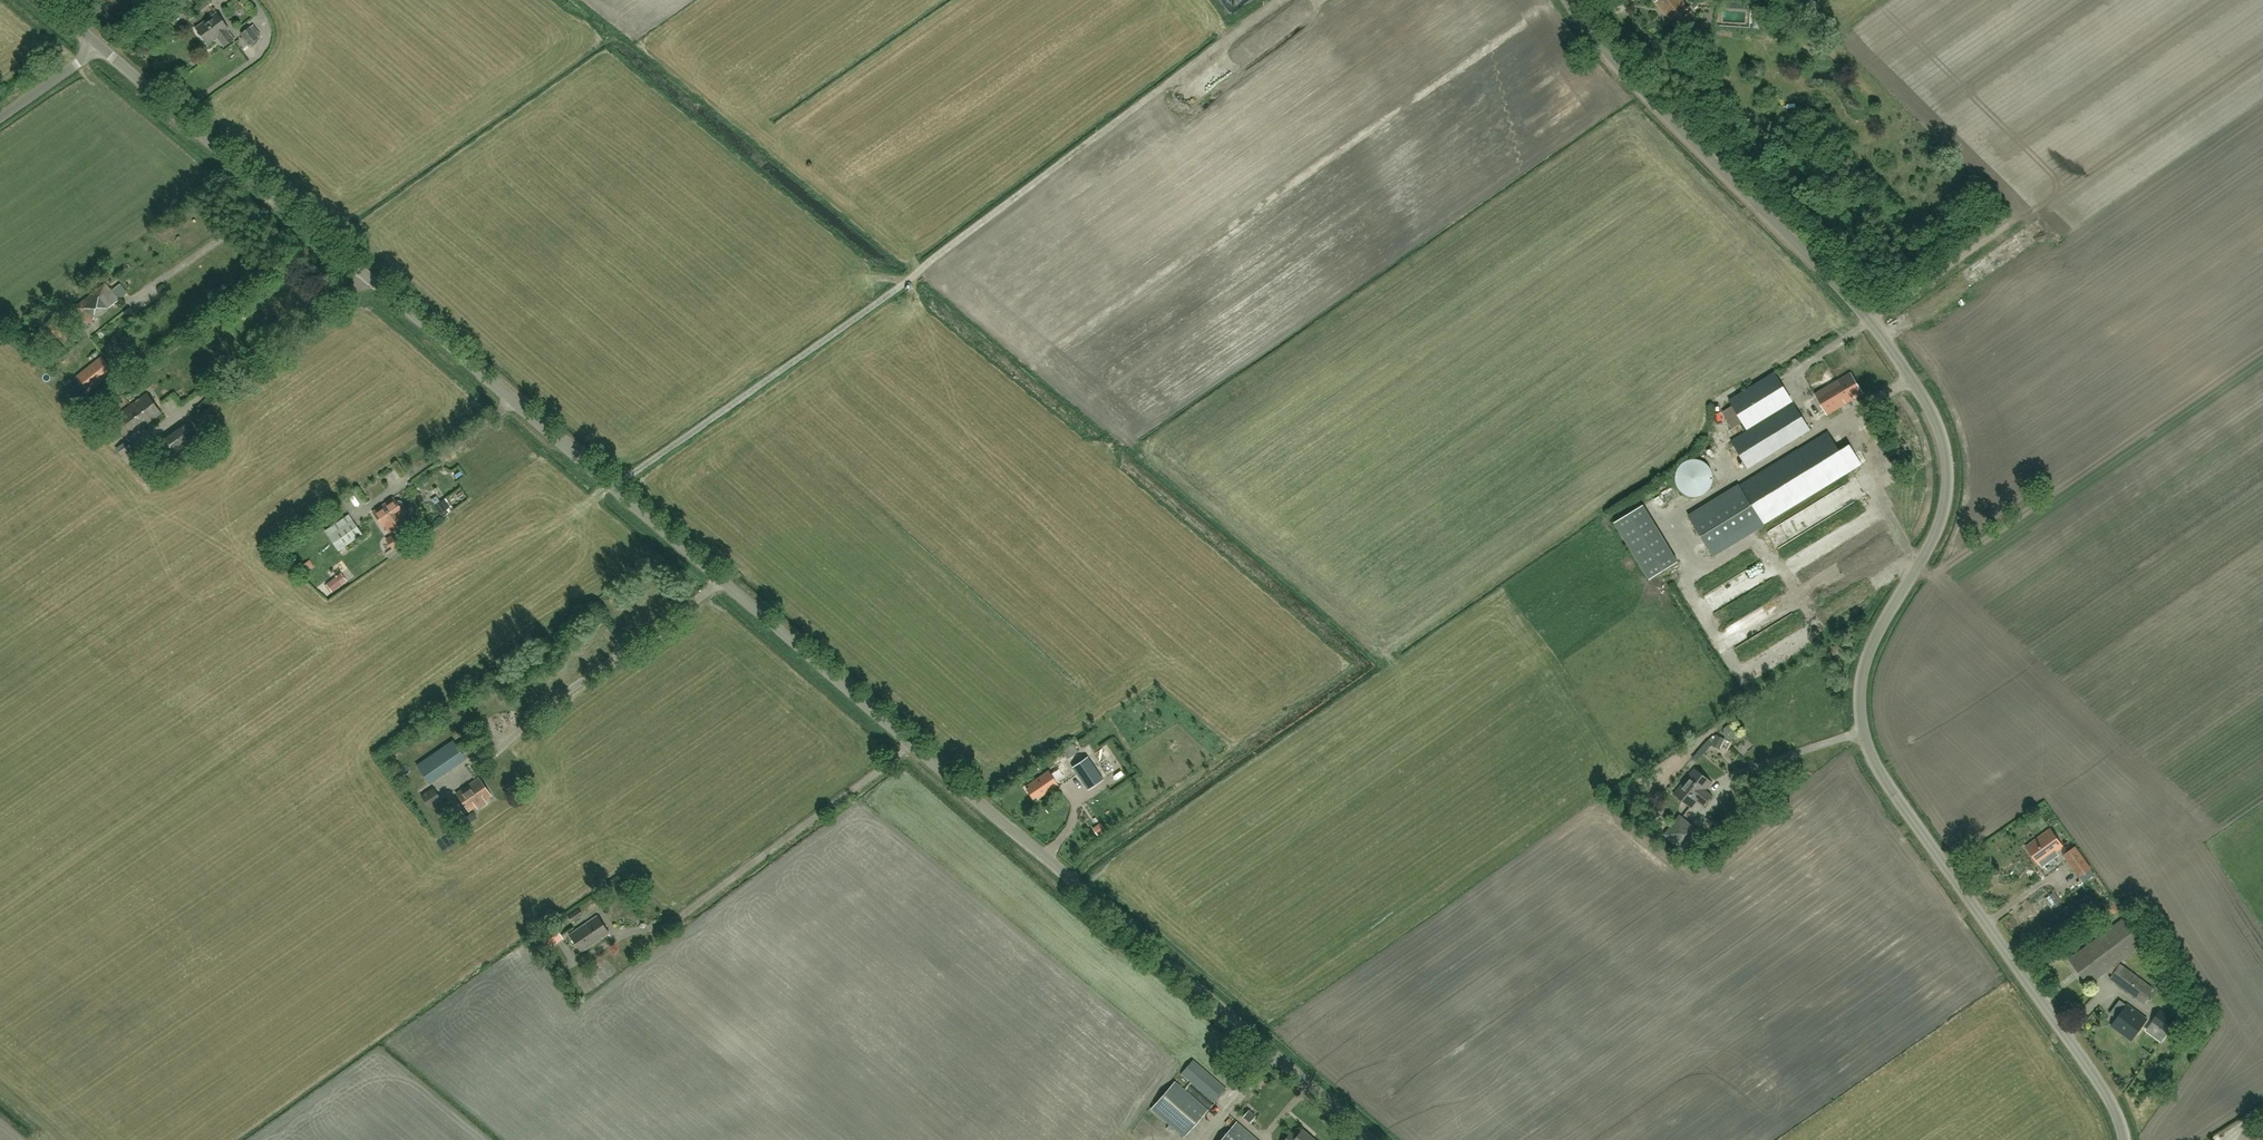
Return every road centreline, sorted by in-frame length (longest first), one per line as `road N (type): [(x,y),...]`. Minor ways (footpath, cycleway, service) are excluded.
road 1 (unclassified): [(1373,1139),(100,46)]
road 2 (unclassified): [(2125,1139),(2120,1120),(1871,745),(1866,685),(1881,633),(1946,517),(1953,478),(1939,416),(1871,323),(1616,67),(1568,0)]
road 3 (track): [(612,487),(909,279),(1280,0)]
road 4 (unclassified): [(0,117),(100,46)]

